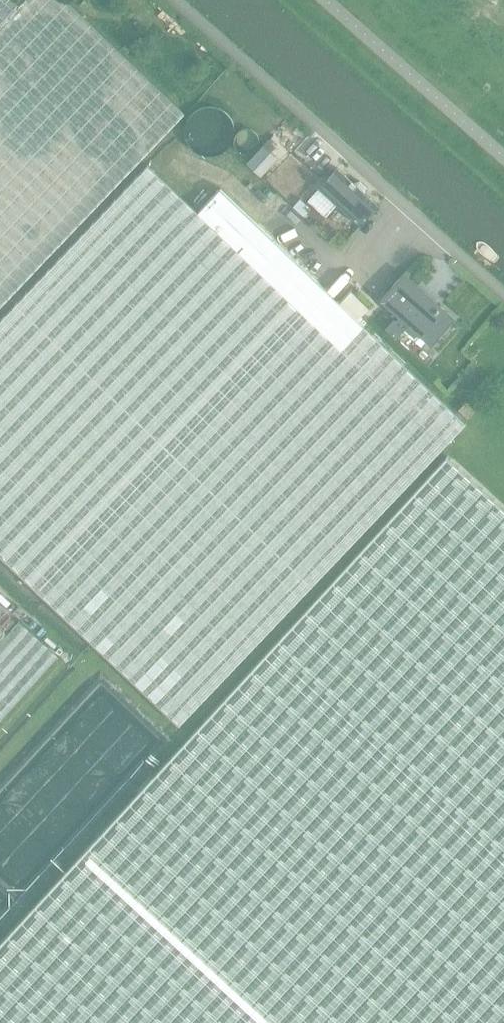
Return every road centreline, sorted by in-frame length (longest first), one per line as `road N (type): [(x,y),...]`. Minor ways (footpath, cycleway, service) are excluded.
road 1 (residential): [(503,294),(177,0)]

